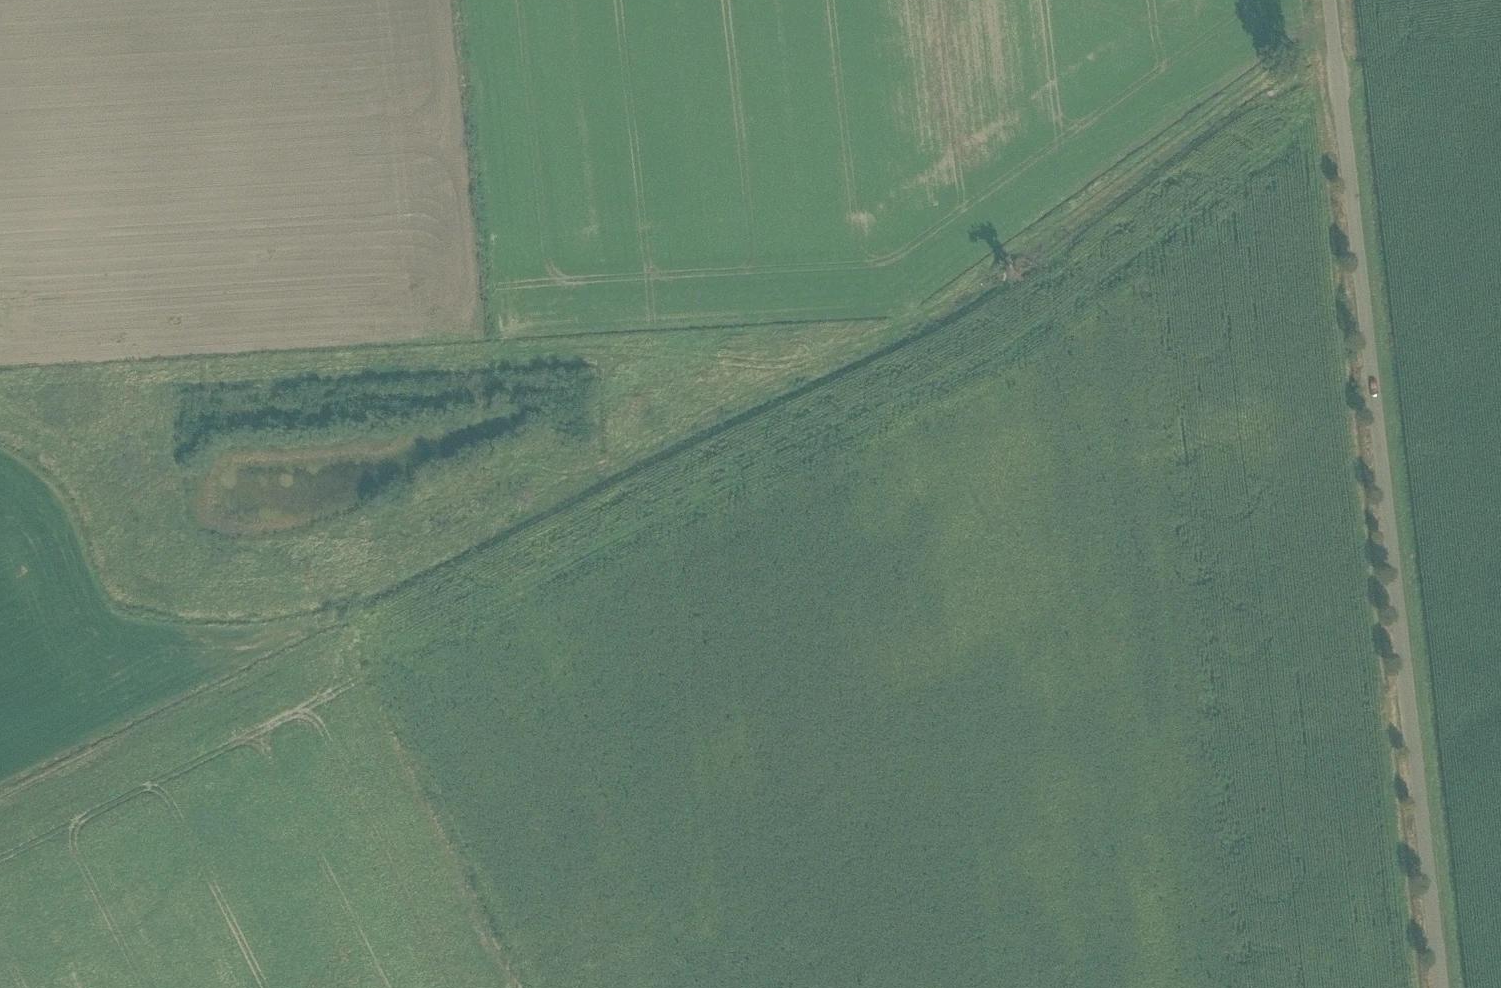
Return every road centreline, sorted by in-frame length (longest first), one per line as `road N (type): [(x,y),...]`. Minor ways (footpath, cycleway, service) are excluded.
road 1 (unclassified): [(1440,987),(1328,0)]

